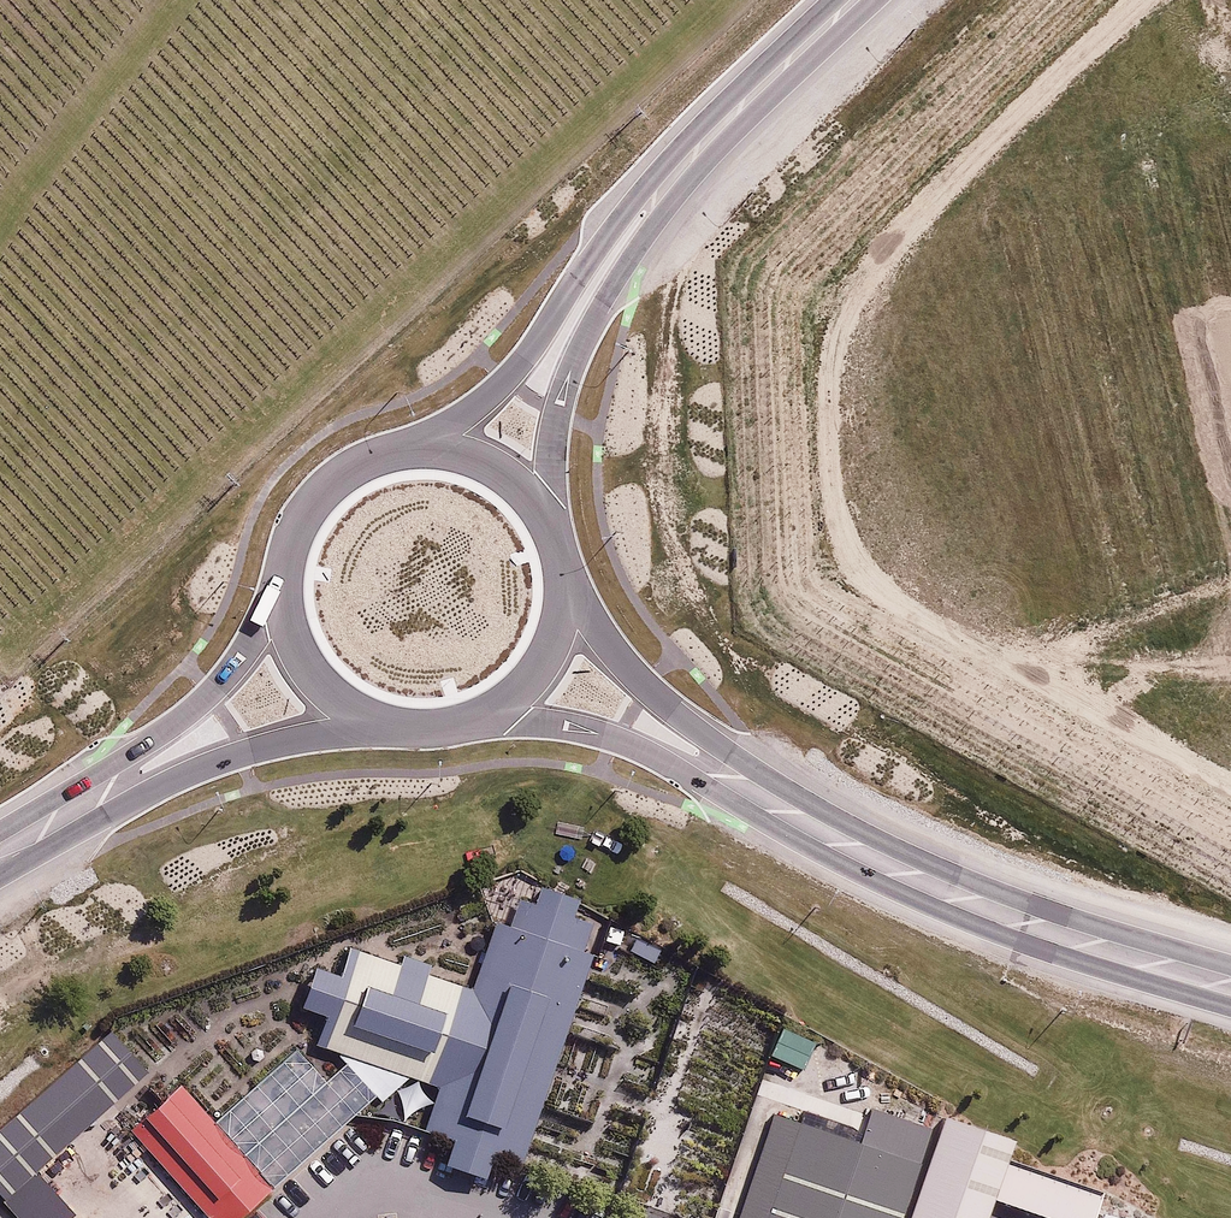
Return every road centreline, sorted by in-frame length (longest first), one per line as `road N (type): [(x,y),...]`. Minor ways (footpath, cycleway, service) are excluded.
road 1 (primary): [(738,782),(965,901),(1230,986)]
road 2 (primary): [(397,448),(461,414),(507,376),(614,227),(709,141)]
road 3 (primary): [(709,141),(625,267),(563,387),(539,509)]
road 4 (trunk): [(403,715),(292,738),(90,805)]
road 5 (trunk): [(90,805),(228,674),(288,567)]
road 6 (primary): [(738,782),(601,732),(462,711)]
road 7 (primary): [(559,575),(612,657),(738,782)]
road 8 (primary): [(709,141),(863,0)]
road 9 (trunk): [(403,715),(364,702),(330,679),(305,646),(290,608),(288,567)]
road 10 (trunk): [(559,575),(554,619),(534,660),(502,691),(462,711)]
road 11 (trunk): [(288,567),(300,525),(323,490),(357,463),(397,448)]
road 12 (trunk): [(397,448),(438,446),(478,456),(513,478),(539,509)]

